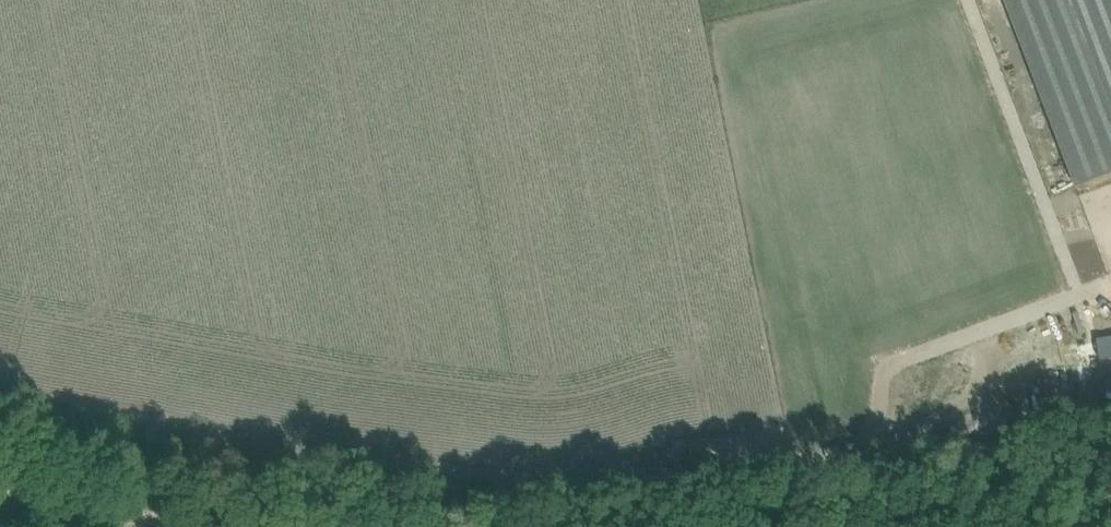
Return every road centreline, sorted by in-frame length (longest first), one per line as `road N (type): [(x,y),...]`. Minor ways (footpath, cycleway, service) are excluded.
road 1 (track): [(0,491),(125,526)]

